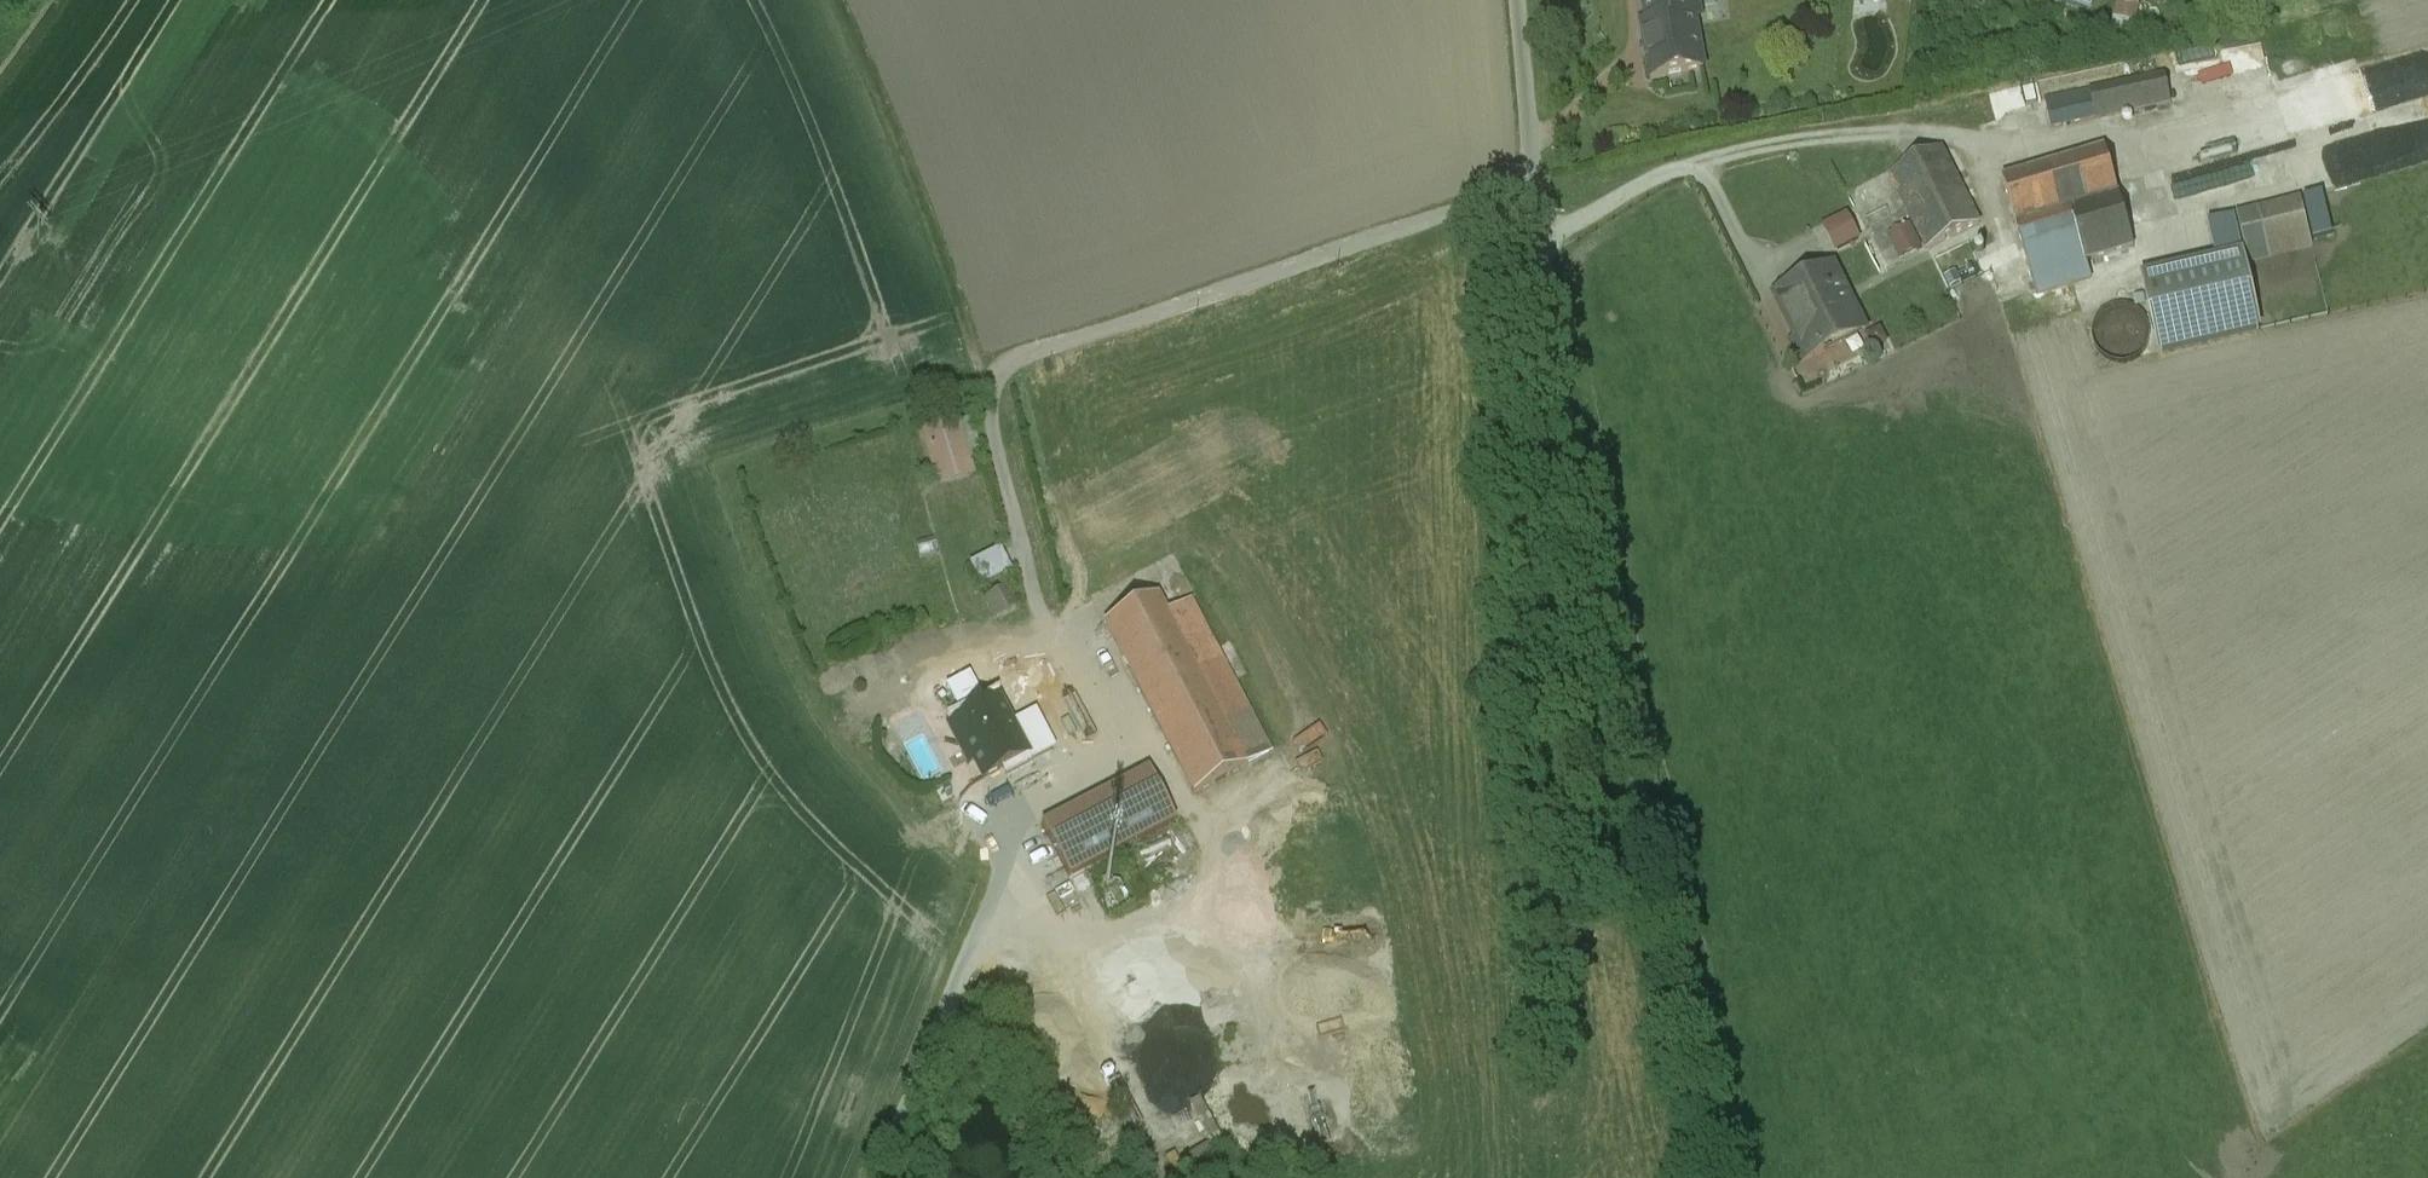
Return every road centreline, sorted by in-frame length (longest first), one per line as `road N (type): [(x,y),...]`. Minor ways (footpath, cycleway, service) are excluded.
road 1 (unclassified): [(1516,0),(1541,249),(1660,881),(1728,1177)]
road 2 (track): [(994,386),(974,353),(917,182),(840,0)]

